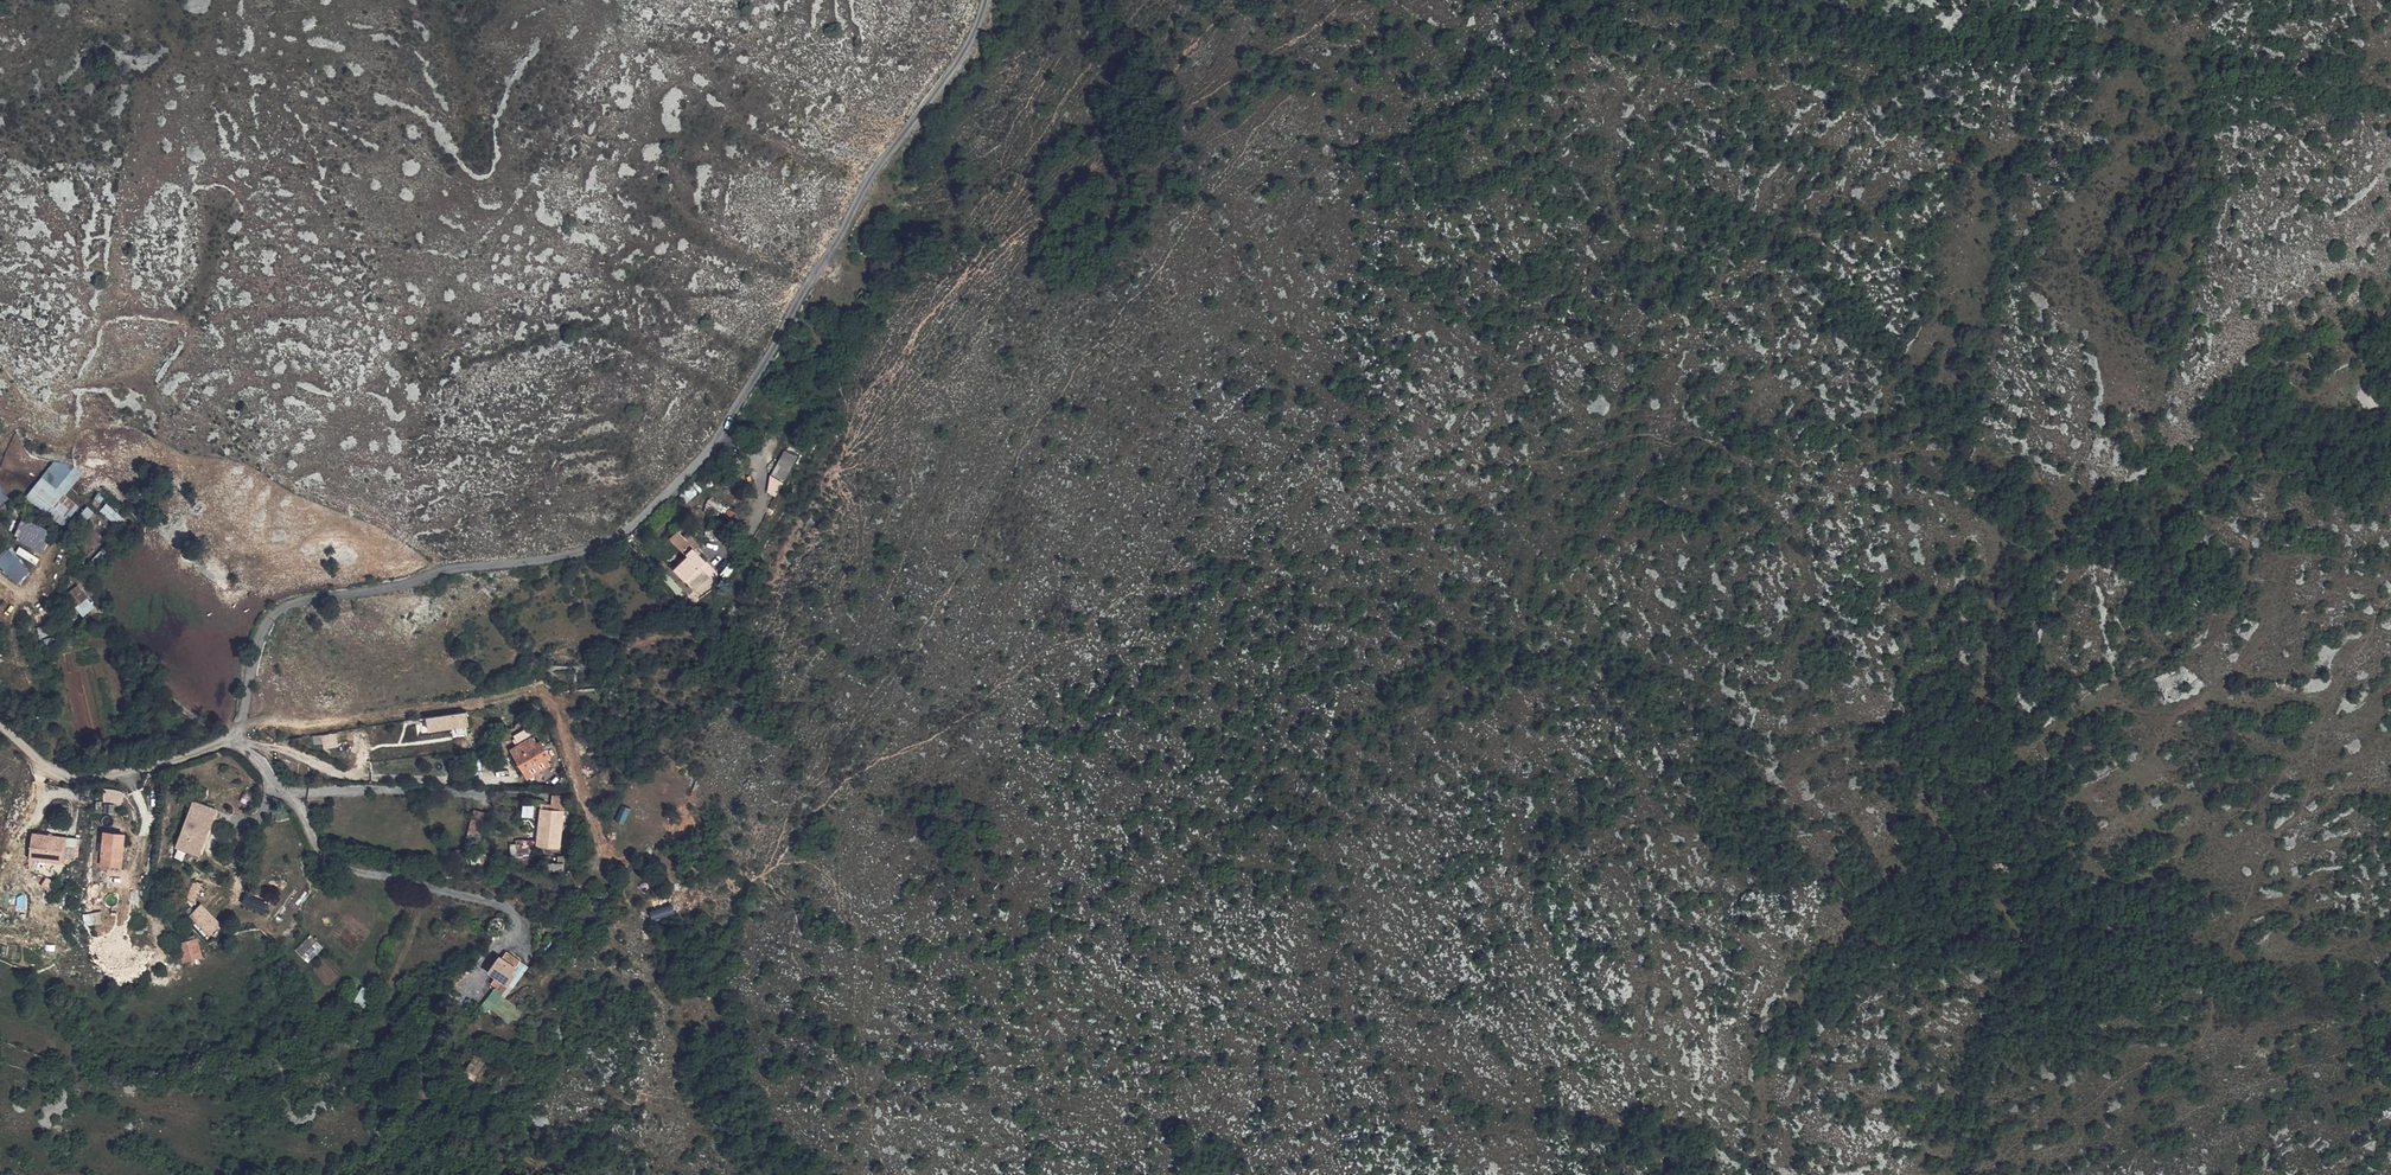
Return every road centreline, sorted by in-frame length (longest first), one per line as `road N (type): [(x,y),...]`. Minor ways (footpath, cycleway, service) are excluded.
road 1 (unclassified): [(232,742),(263,628),(289,604),(406,587),(455,569),(576,556),(648,514),(734,420),(879,167),(977,40),(990,0)]
road 2 (residential): [(232,742),(303,813),(324,862),(509,910),(521,927),(519,943),(473,982)]
road 3 (unclassified): [(0,723),(45,770),(97,782),(232,742)]

